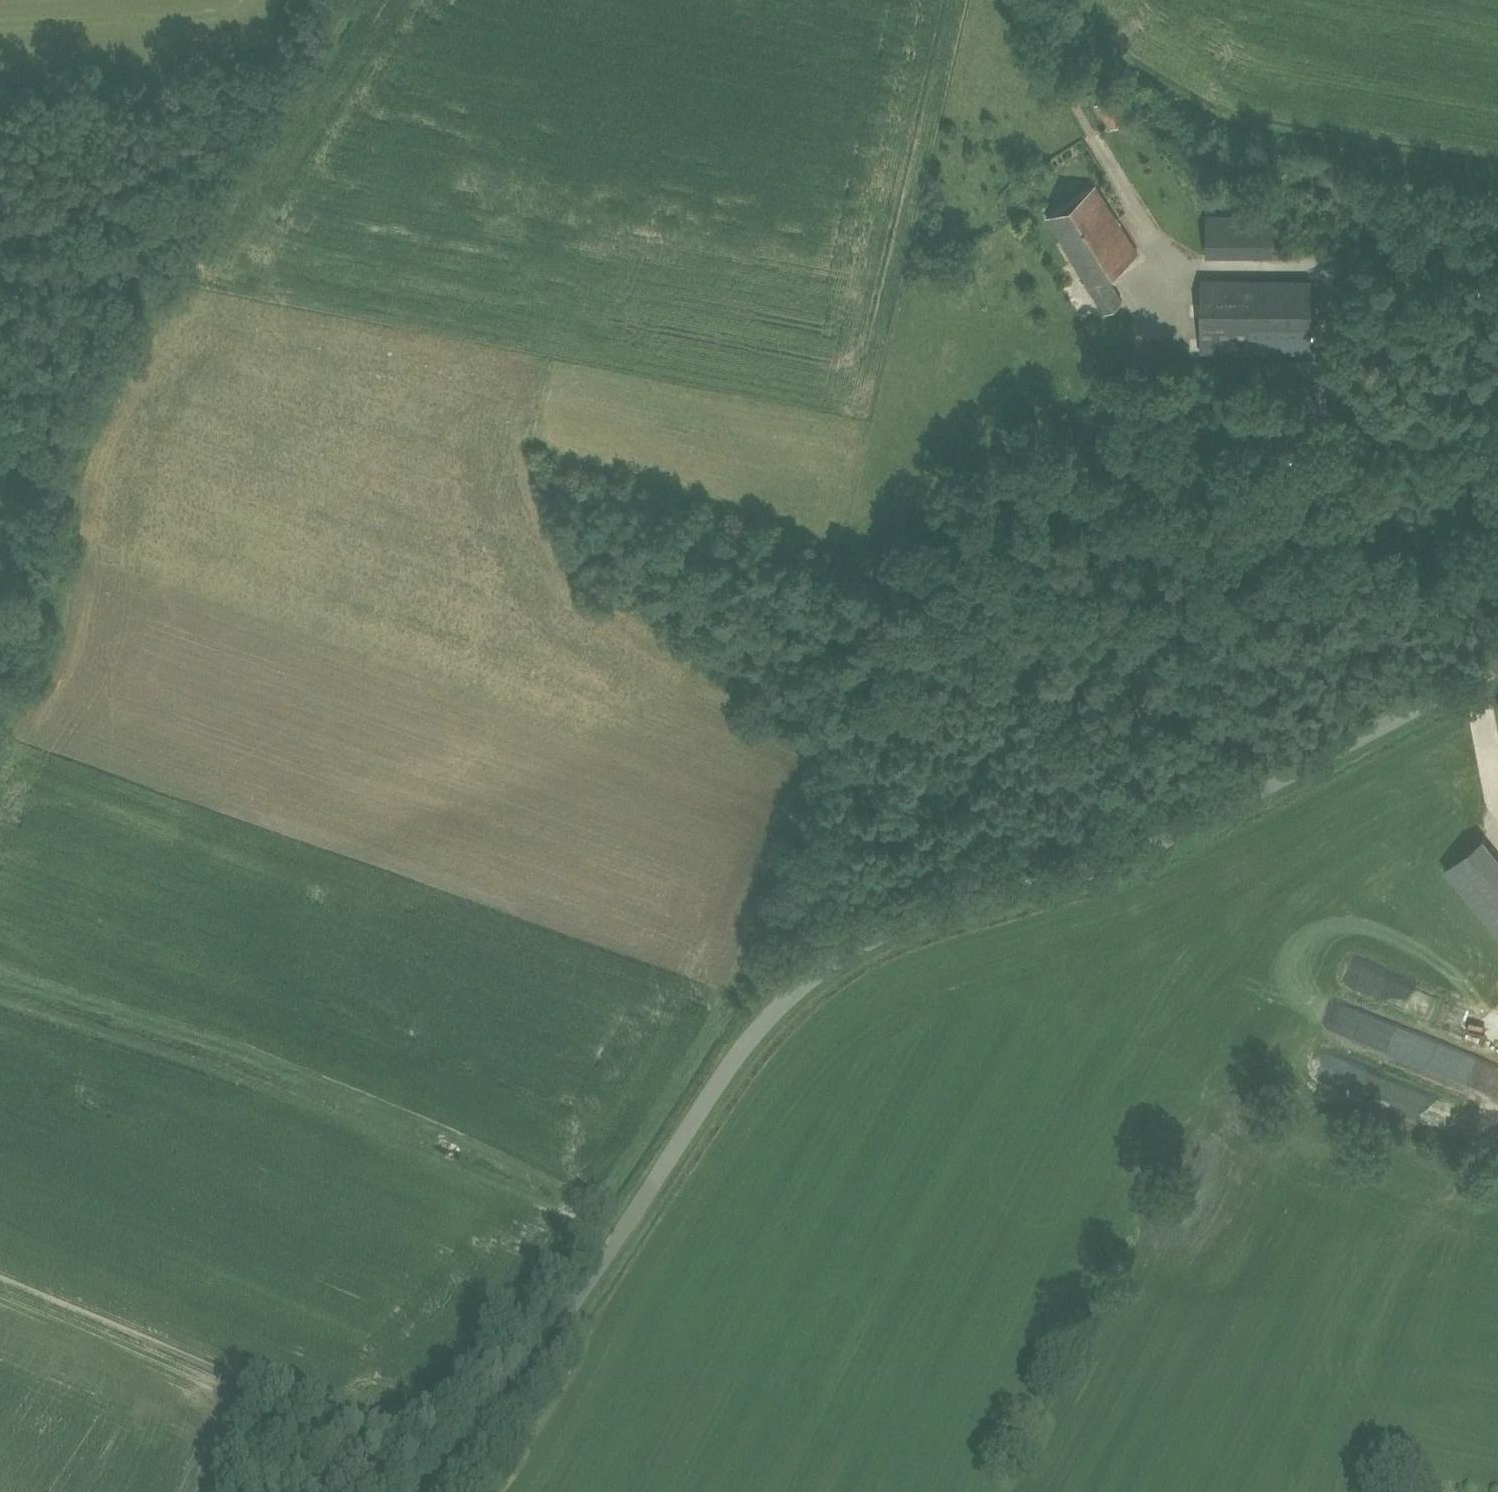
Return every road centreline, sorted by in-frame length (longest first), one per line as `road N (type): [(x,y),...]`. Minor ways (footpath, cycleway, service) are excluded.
road 1 (unclassified): [(425,1491),(488,1419),(650,1199),(745,1049),(836,962),(908,926),(1138,856),(1497,671)]
road 2 (track): [(1104,168),(1017,0)]

